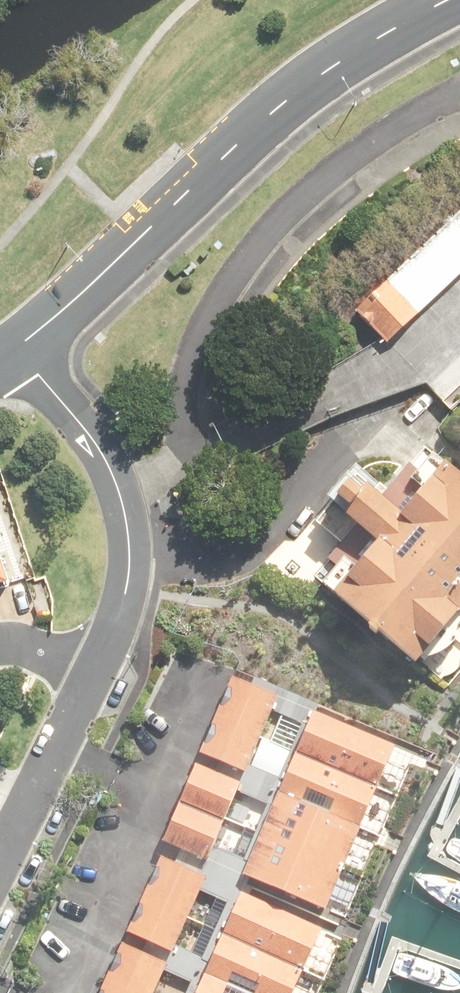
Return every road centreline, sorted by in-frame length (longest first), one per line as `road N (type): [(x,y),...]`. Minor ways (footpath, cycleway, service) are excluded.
road 1 (unclassified): [(447,0),(311,80),(16,350)]
road 2 (residential): [(117,487),(324,402),(439,339),(459,317)]
road 3 (residential): [(86,677),(0,862)]
road 4 (residential): [(117,487),(127,536),(125,592),(86,677)]
road 5 (residential): [(16,350),(77,420),(117,487)]

